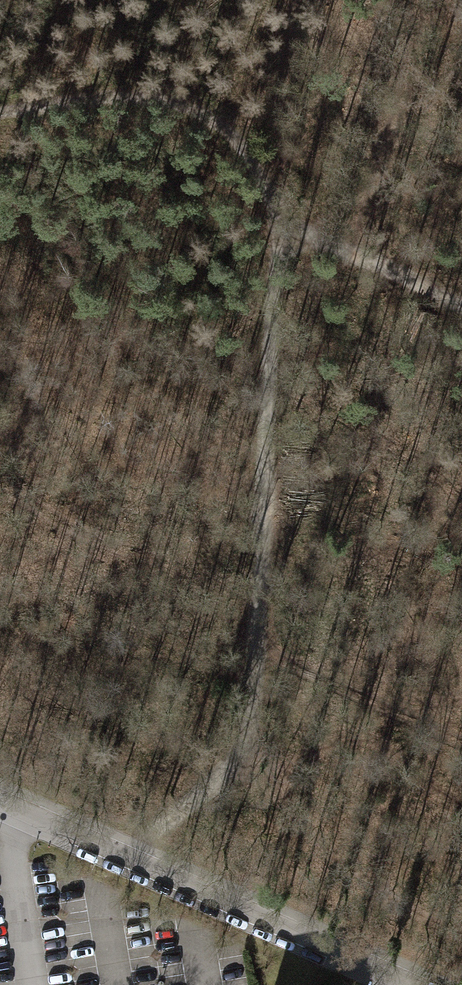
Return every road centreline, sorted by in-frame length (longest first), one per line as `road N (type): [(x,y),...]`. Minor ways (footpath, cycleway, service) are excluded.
road 1 (track): [(118,862),(200,793),(249,730),(269,174),(255,140),(132,93),(0,108)]
road 2 (residential): [(391,981),(0,810)]
road 3 (track): [(270,225),(461,310)]

